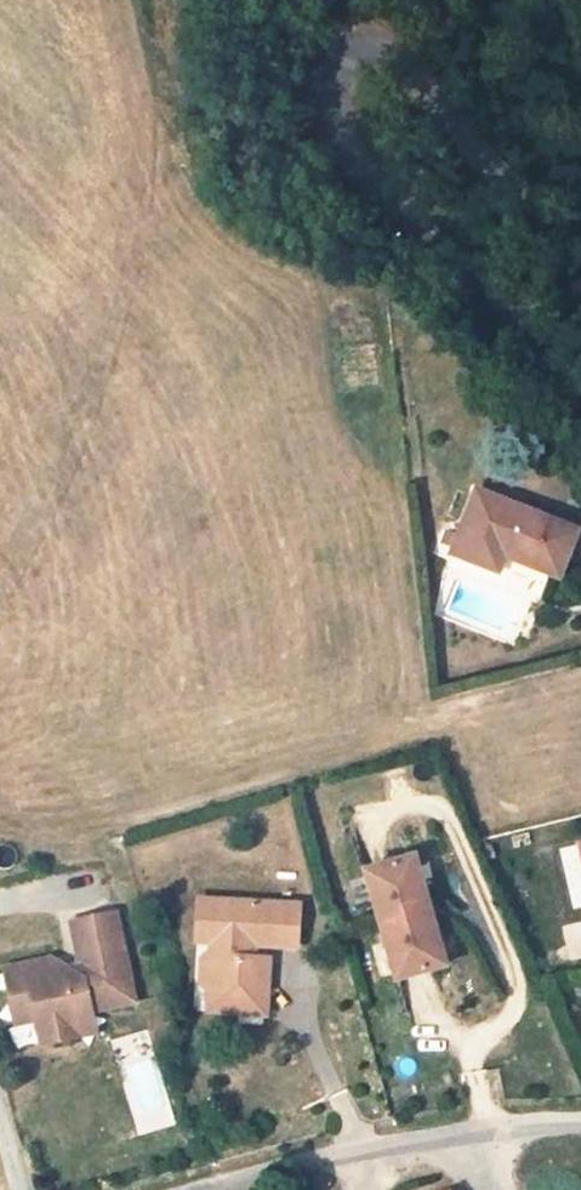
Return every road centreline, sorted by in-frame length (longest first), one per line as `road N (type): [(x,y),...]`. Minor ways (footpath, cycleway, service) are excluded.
road 1 (unclassified): [(580,235),(456,138),(409,66),(374,50),(340,60),(328,85),(332,129),(346,165),(580,406)]
road 2 (unclassified): [(580,1126),(365,1150),(201,1189)]

